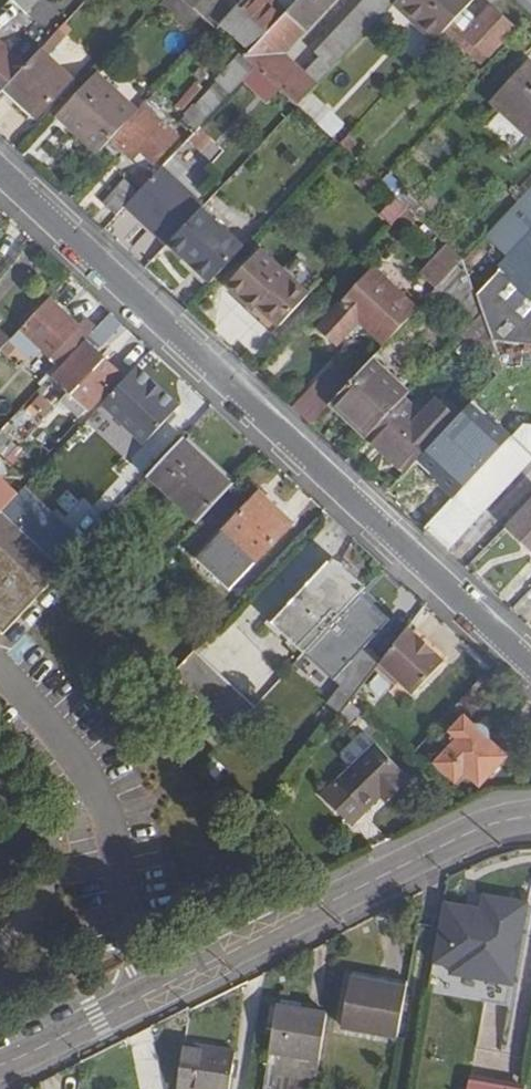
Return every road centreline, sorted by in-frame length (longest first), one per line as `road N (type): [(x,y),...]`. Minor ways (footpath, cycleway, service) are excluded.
road 1 (residential): [(530,668),(0,173)]
road 2 (tertiary): [(0,1065),(471,832),(530,817)]

